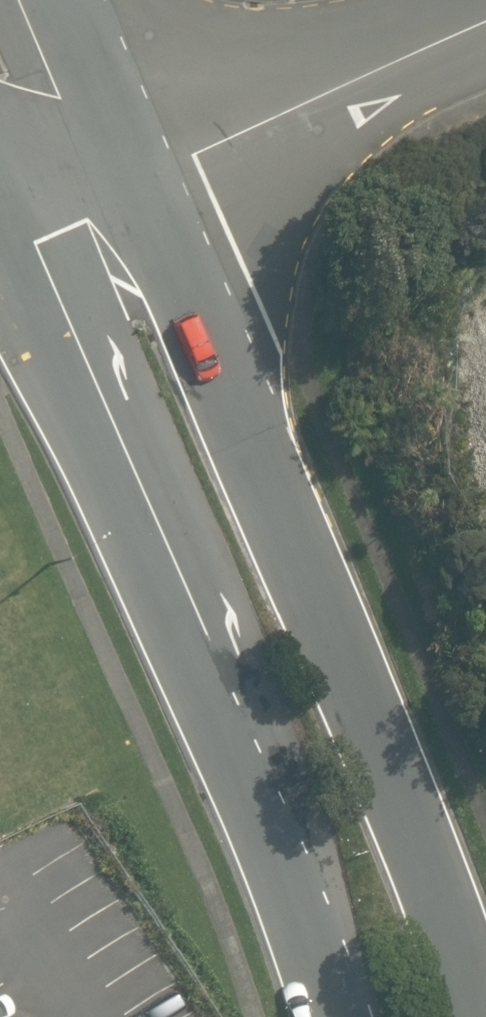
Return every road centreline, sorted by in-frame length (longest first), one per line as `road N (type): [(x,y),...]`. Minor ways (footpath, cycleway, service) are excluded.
road 1 (unclassified): [(115,162),(343,693),(472,1016)]
road 2 (unclassified): [(331,1016),(264,818),(0,228)]
road 3 (unclassified): [(115,162),(459,0)]
road 4 (unclassified): [(46,0),(115,162)]
road 5 (unclassified): [(0,202),(115,162)]

